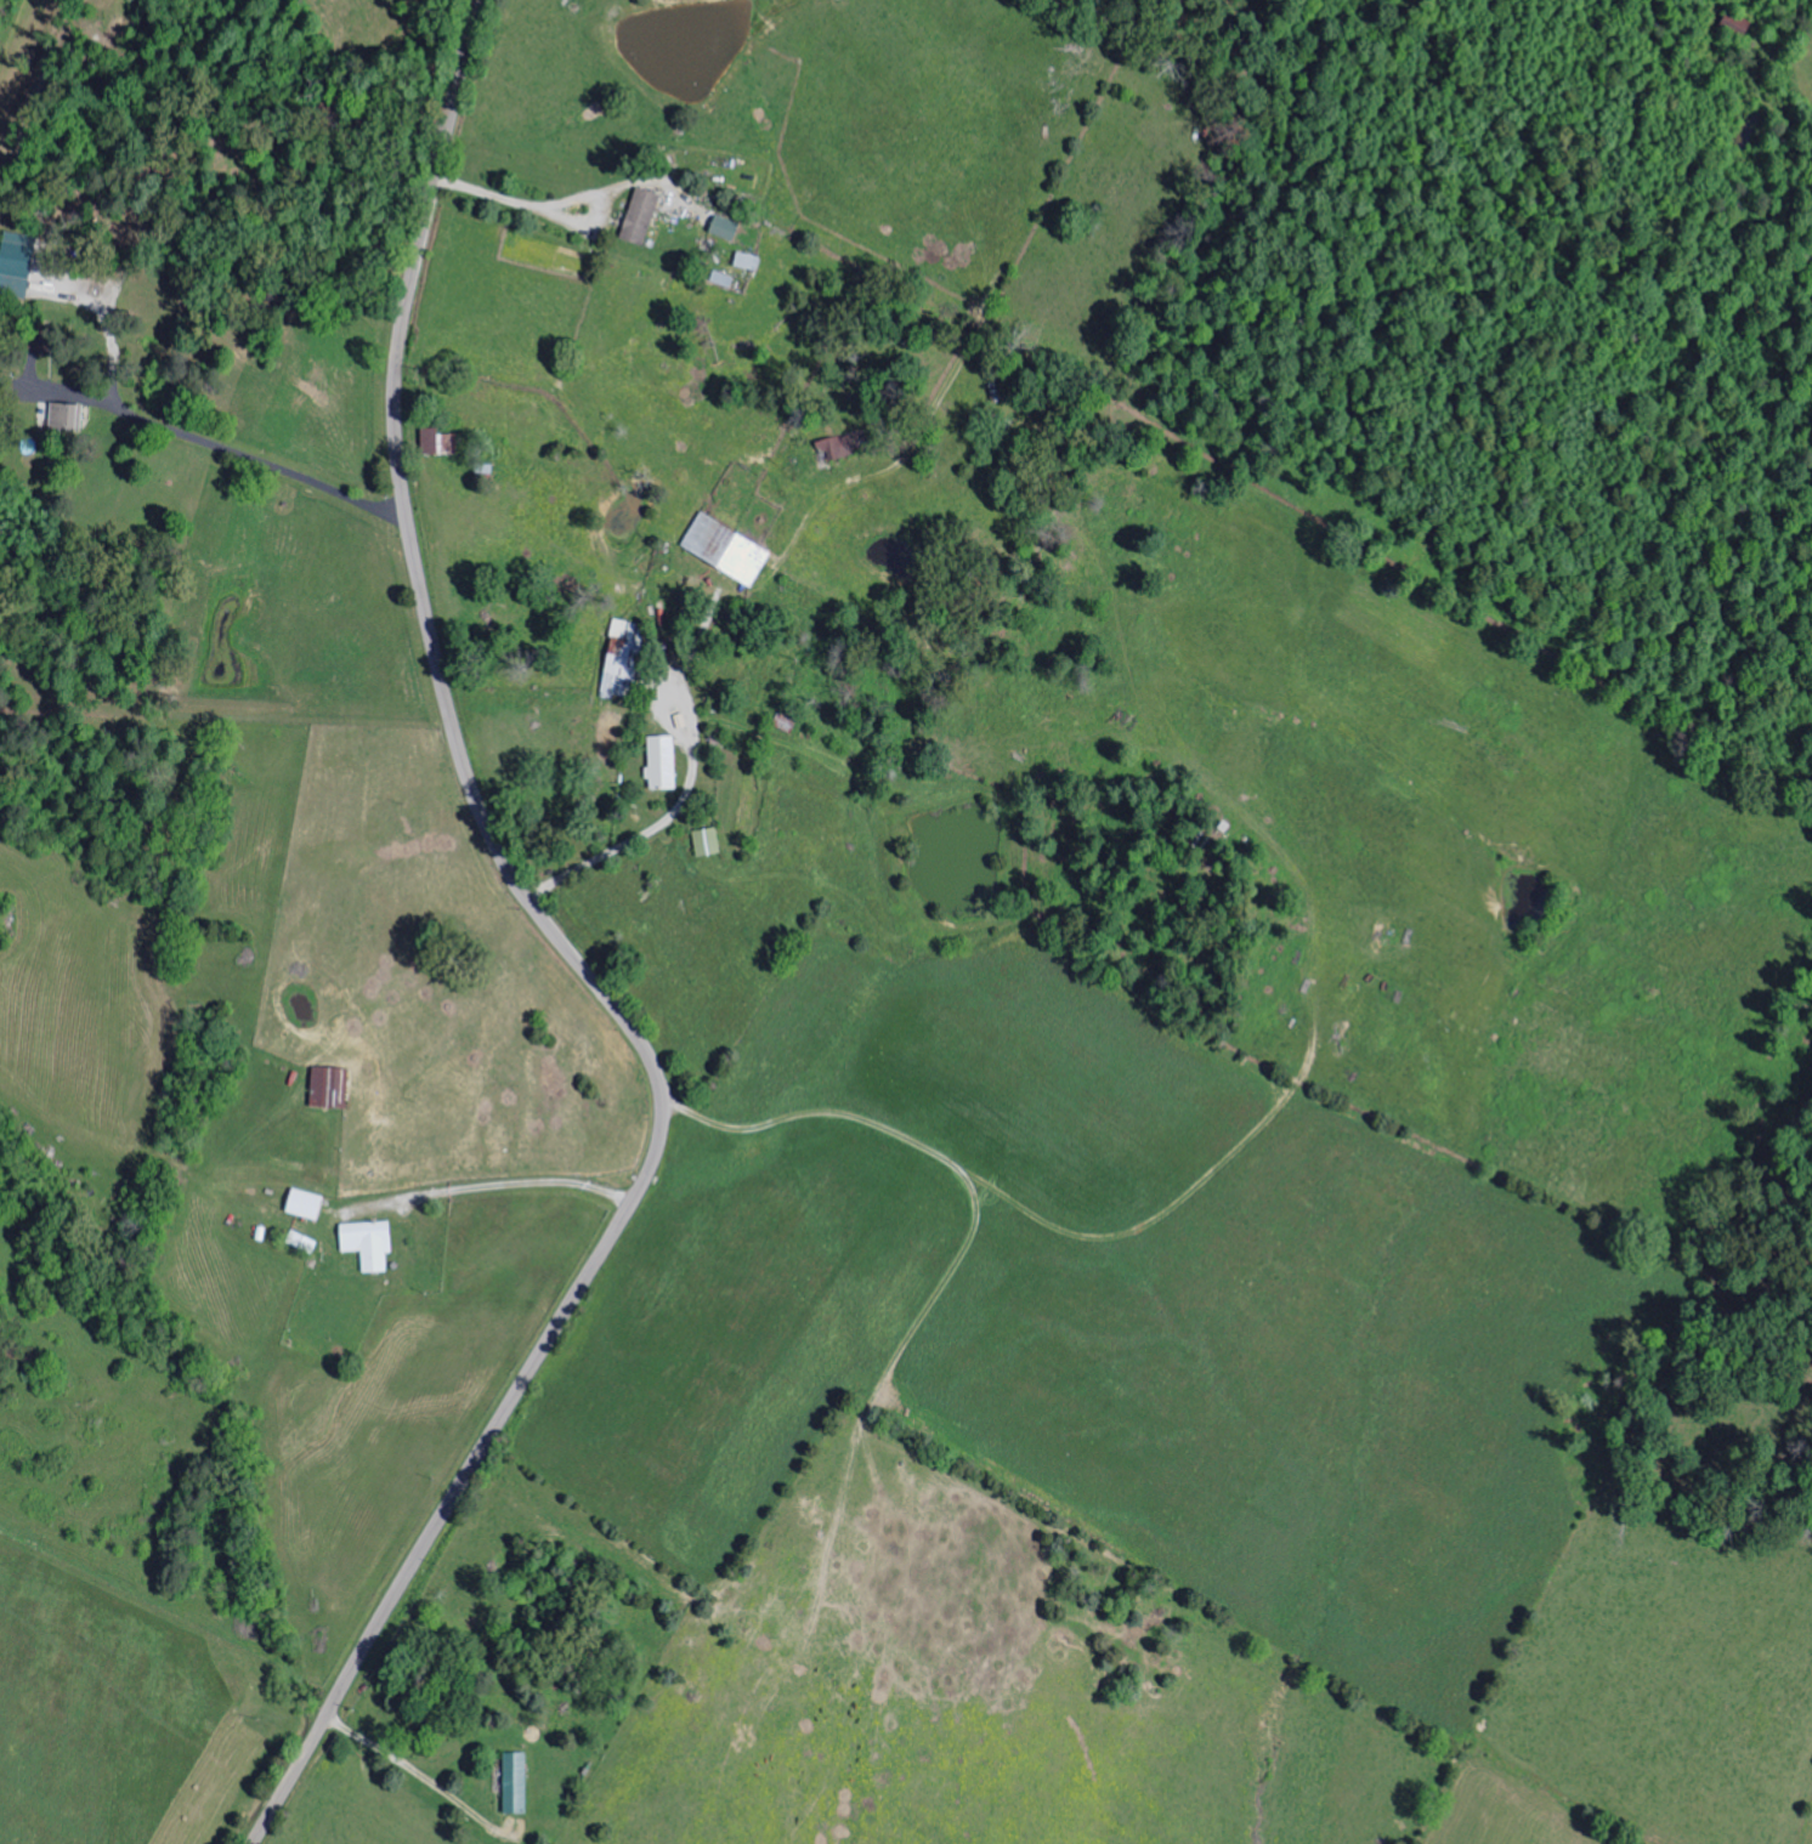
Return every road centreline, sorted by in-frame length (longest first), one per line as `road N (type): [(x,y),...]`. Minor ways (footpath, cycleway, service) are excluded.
road 1 (residential): [(257,1843),(646,1186),(663,1122),(651,1061),(526,897),(470,784),(404,500),(403,328),(476,0)]

